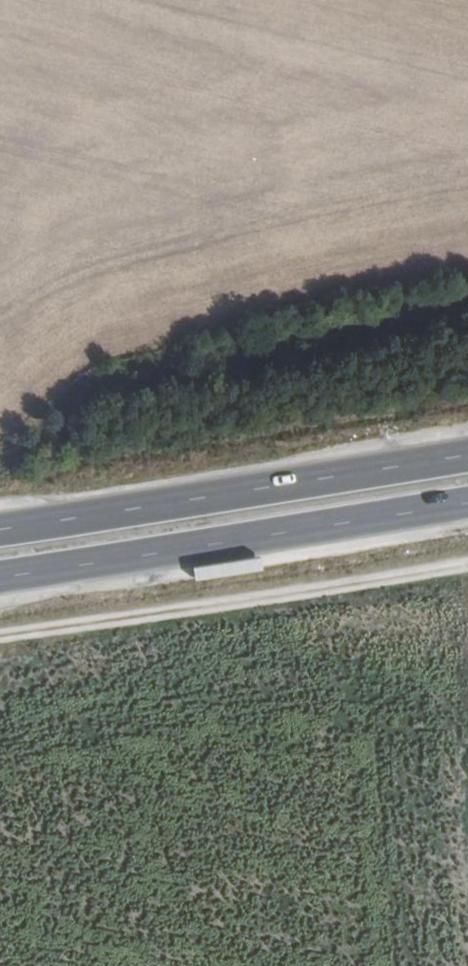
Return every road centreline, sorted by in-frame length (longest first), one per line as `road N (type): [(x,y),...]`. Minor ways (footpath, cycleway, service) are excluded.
road 1 (primary): [(467,456),(0,532)]
road 2 (primary): [(0,580),(467,505)]
road 3 (track): [(0,631),(467,565)]

